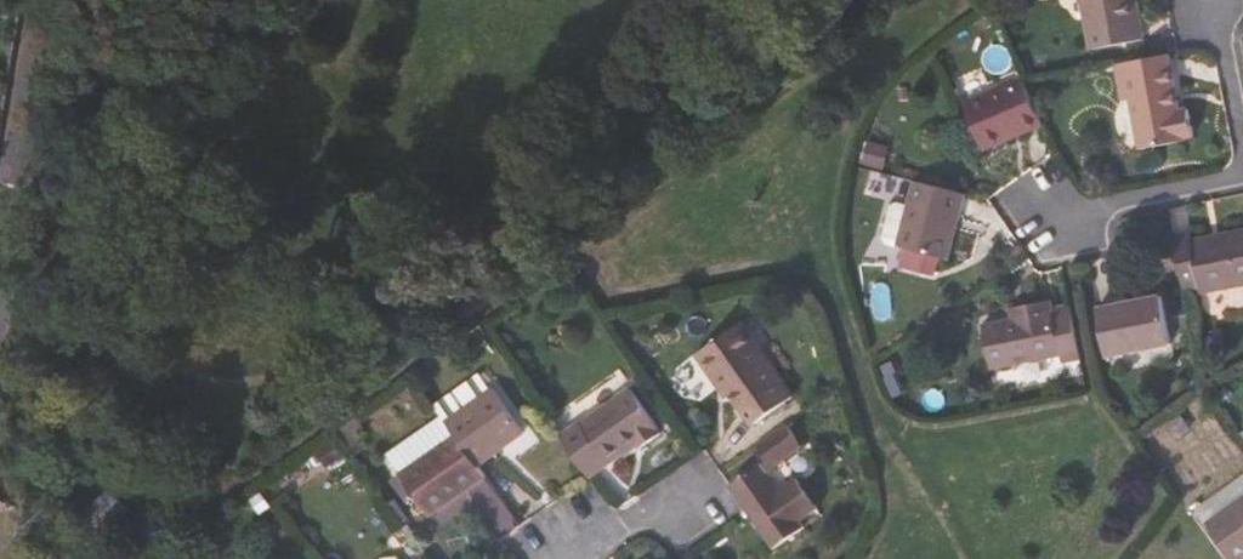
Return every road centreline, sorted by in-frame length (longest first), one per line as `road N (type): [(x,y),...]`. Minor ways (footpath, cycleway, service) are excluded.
road 1 (residential): [(31,0),(14,206)]
road 2 (residential): [(1242,175),(1066,212)]
road 3 (residential): [(1242,141),(1213,0)]

